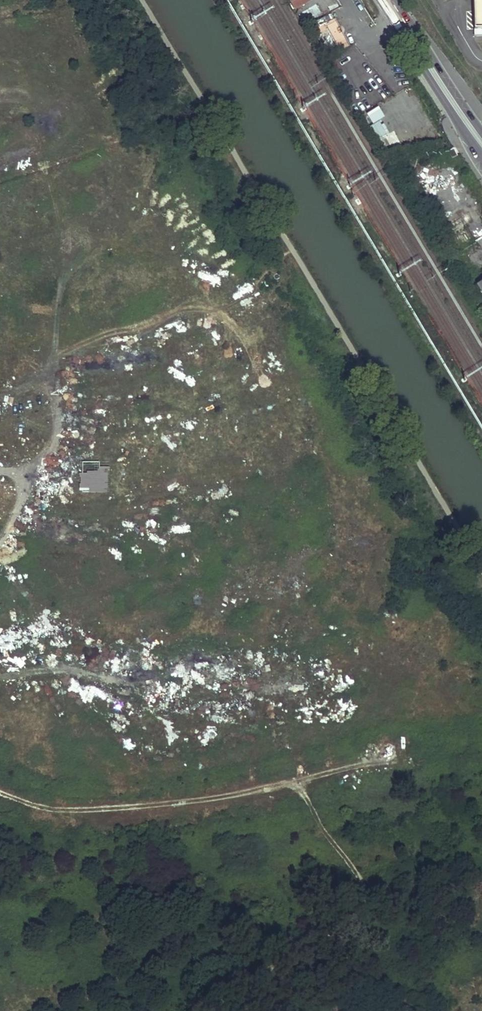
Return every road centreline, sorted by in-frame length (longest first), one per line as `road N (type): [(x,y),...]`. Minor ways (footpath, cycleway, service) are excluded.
road 1 (primary): [(406,28),(481,159)]
road 2 (primary): [(481,133),(406,28)]

